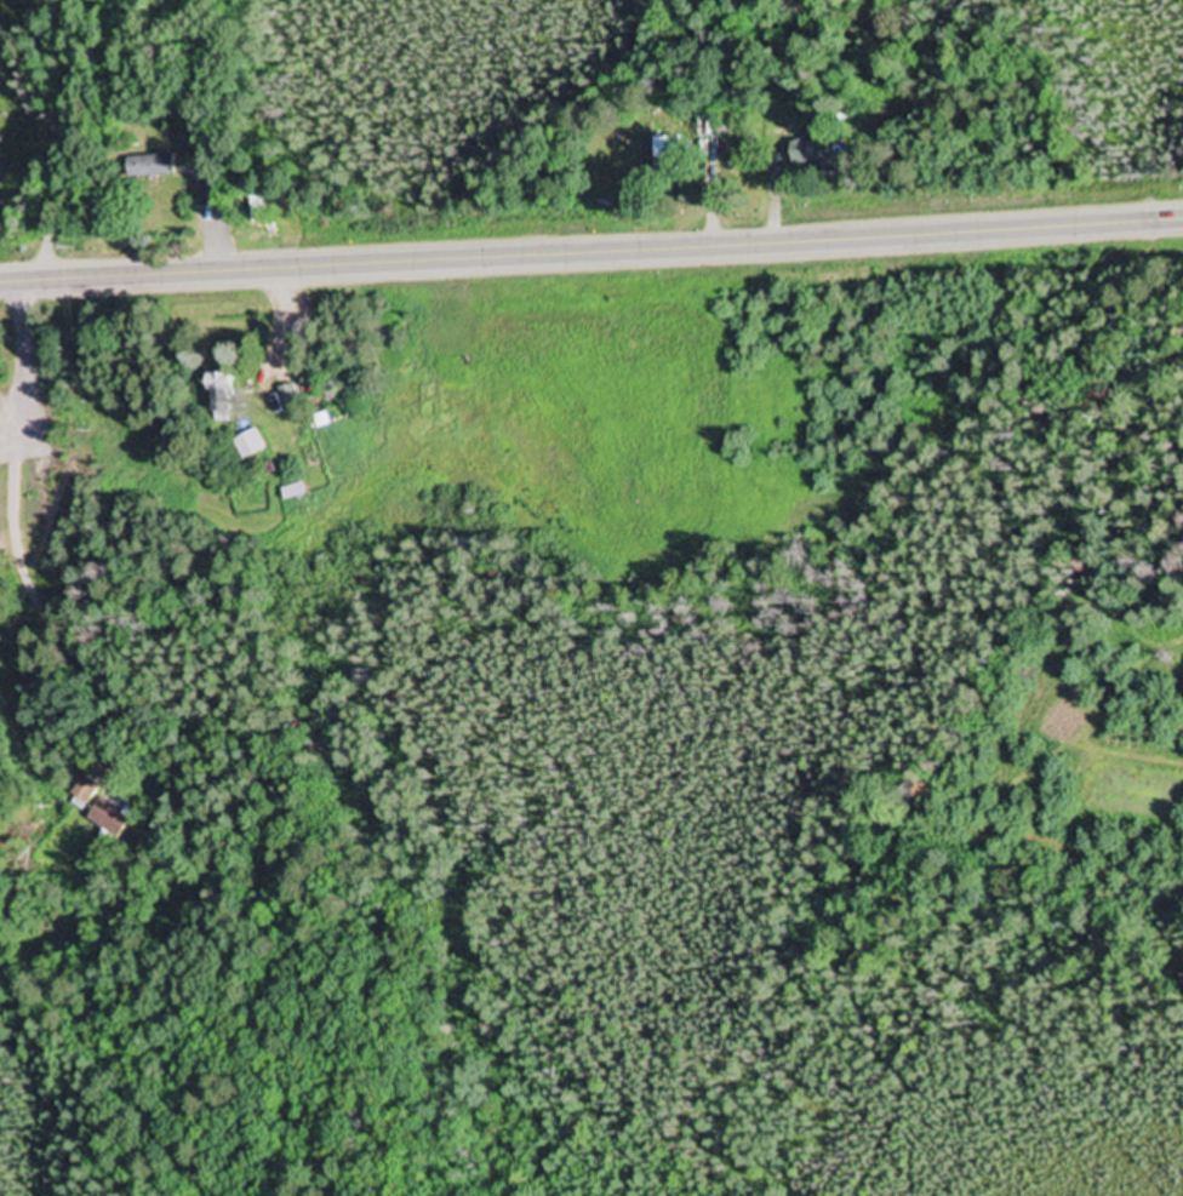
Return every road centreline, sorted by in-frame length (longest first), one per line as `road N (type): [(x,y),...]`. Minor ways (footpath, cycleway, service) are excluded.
road 1 (secondary): [(1182,218),(0,284)]
road 2 (residential): [(350,1195),(224,1149),(102,1048),(55,965),(0,944)]

